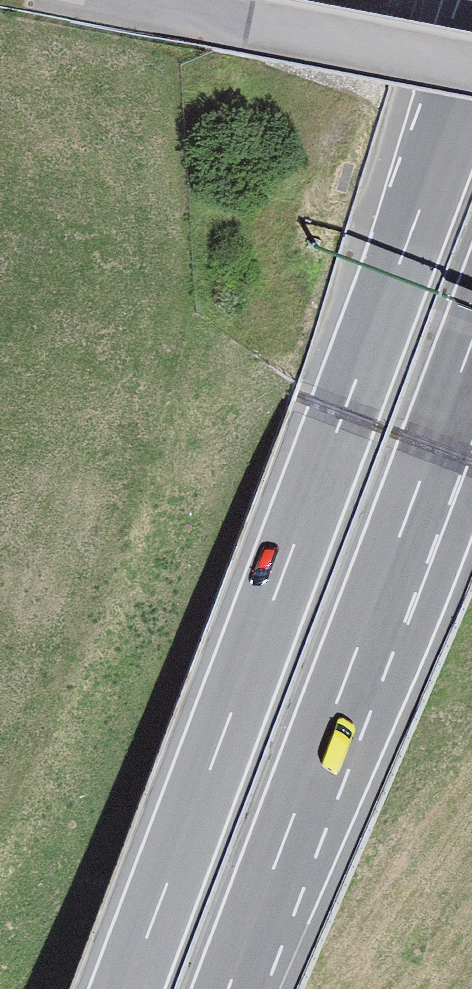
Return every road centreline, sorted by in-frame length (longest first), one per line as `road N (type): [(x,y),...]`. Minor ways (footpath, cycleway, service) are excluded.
road 1 (motorway): [(471,71),(126,988)]
road 2 (motorway): [(229,988),(471,345)]

